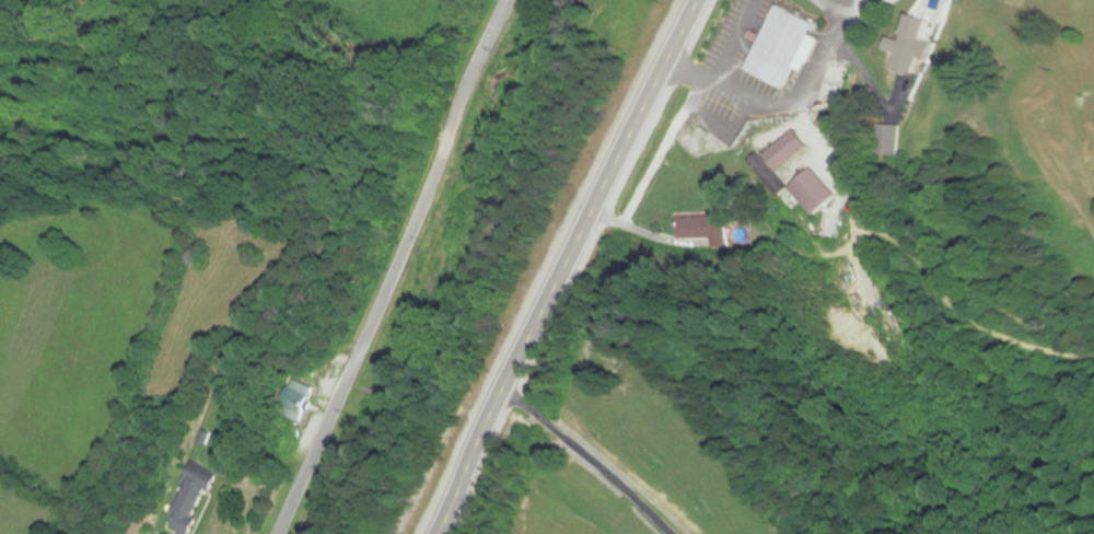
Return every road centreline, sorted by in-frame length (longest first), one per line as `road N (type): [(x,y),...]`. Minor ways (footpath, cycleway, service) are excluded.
road 1 (primary): [(435,533),(700,0)]
road 2 (residential): [(283,533),(518,0)]

